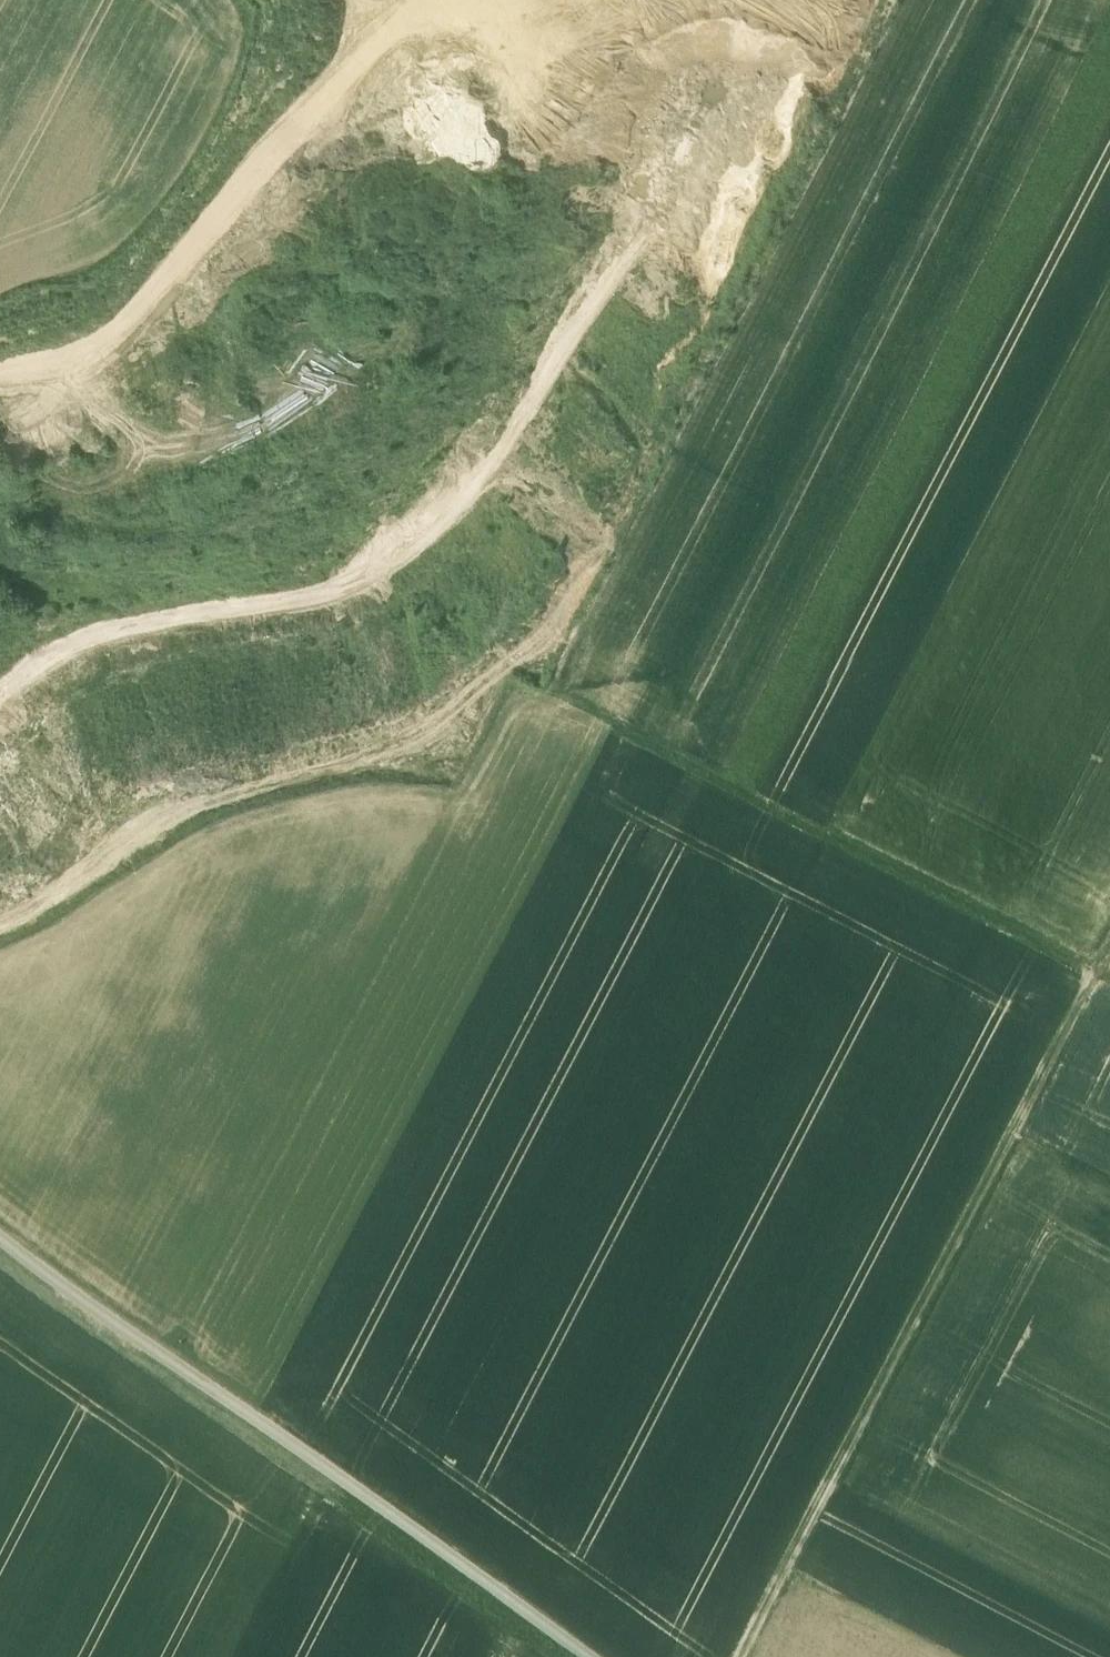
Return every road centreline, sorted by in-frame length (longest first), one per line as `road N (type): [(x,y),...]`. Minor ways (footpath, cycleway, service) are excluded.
road 1 (track): [(737,1656),(1109,944)]
road 2 (track): [(583,1656),(0,1239)]
road 3 (track): [(1094,974),(530,681)]

